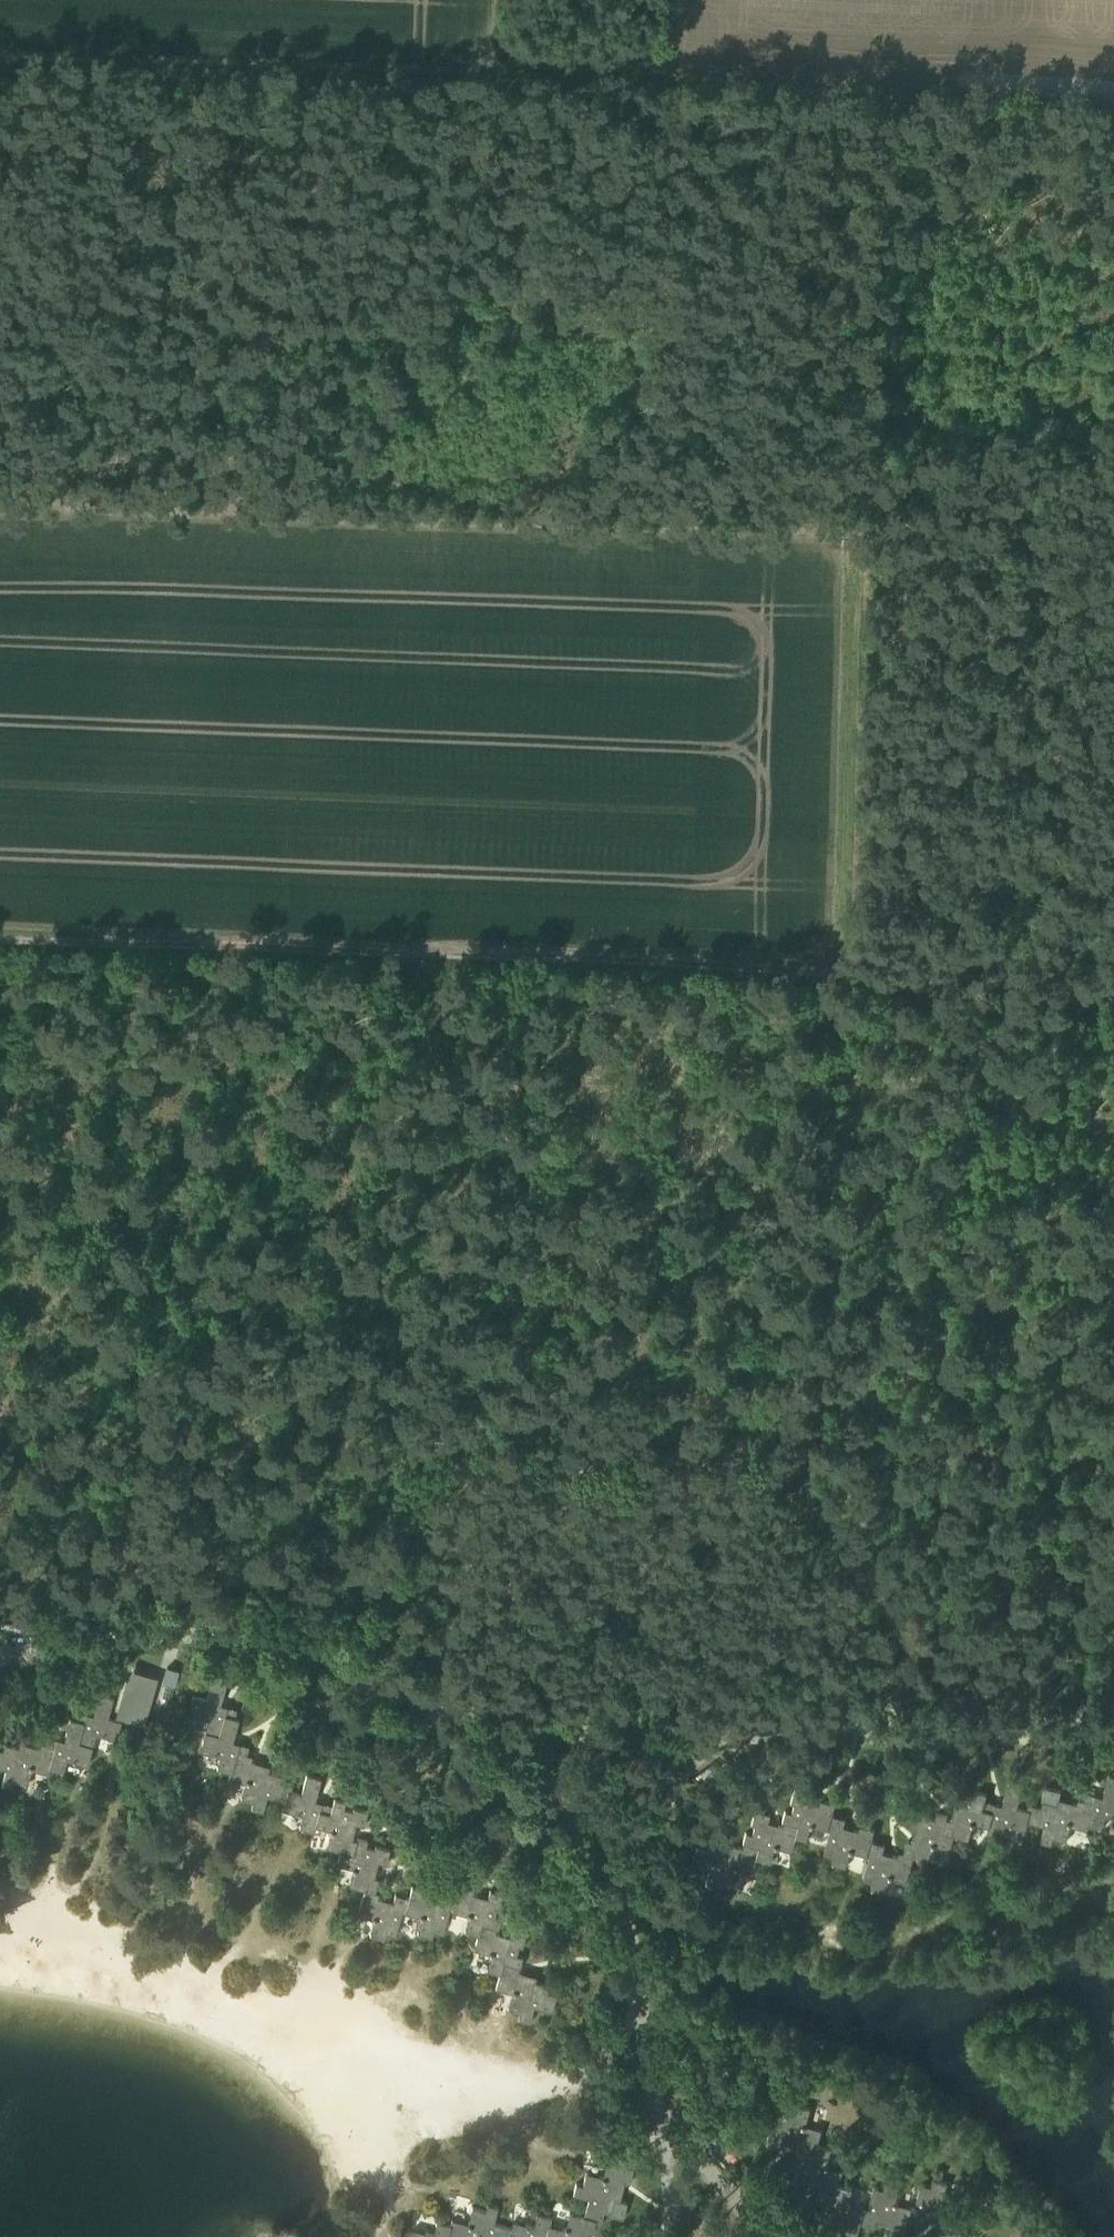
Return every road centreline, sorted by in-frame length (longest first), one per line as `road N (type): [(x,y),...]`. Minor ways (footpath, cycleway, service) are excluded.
road 1 (track): [(1113,984),(0,942)]

